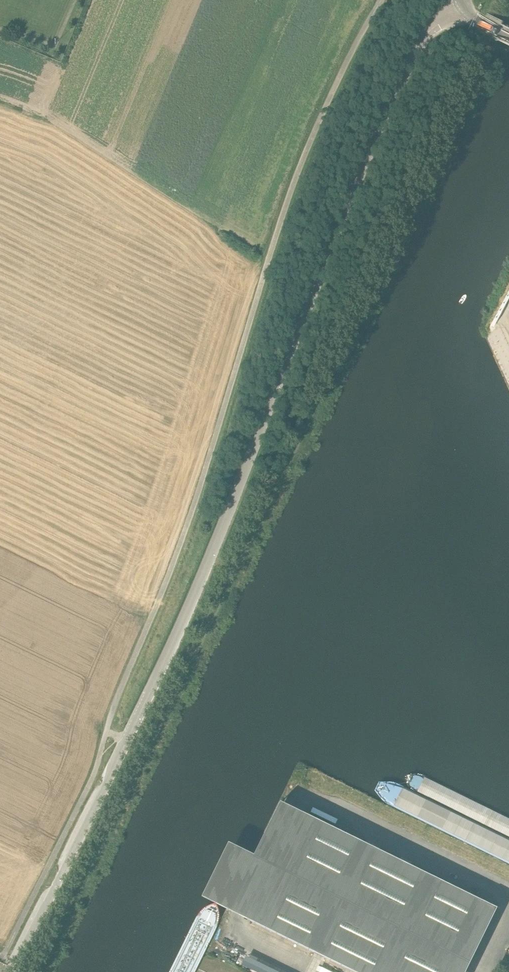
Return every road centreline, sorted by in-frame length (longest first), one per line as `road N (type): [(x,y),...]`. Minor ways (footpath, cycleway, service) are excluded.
road 1 (unclassified): [(15,964),(126,741),(408,64),(428,31),(462,2)]

